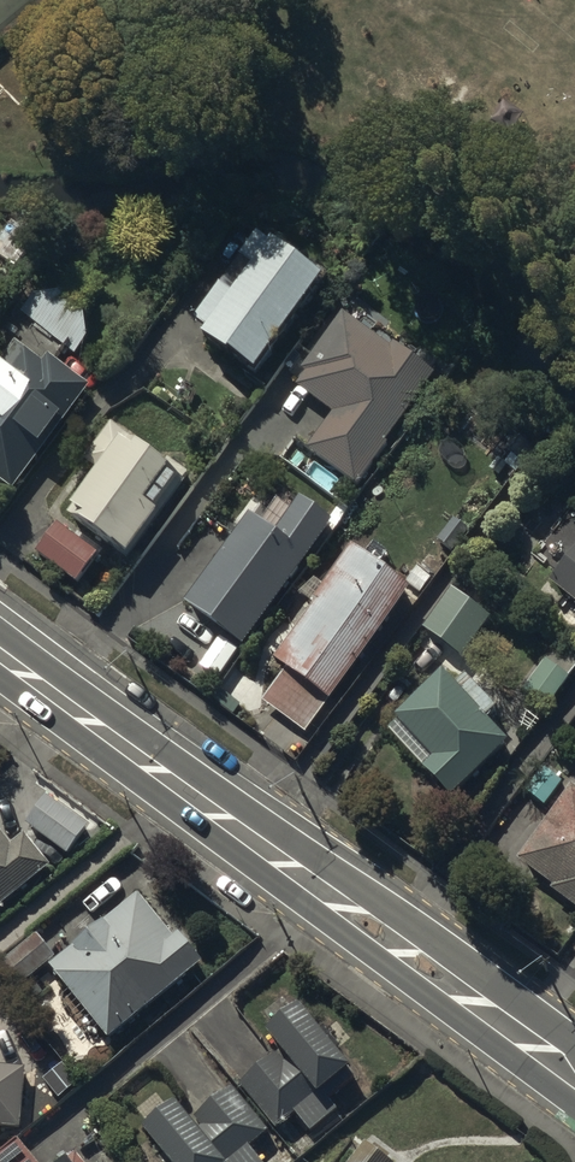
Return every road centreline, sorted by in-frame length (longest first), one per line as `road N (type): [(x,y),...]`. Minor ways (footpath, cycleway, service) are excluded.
road 1 (secondary): [(0,655),(574,1074)]

